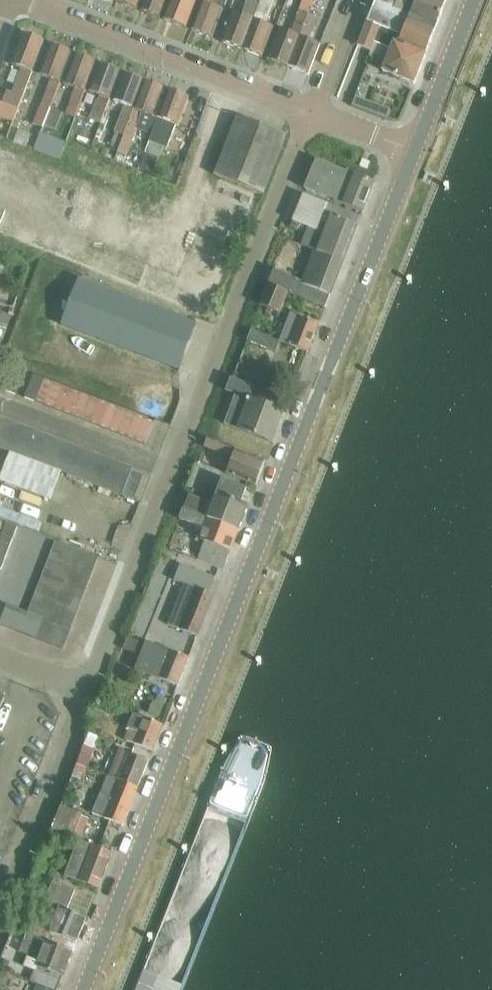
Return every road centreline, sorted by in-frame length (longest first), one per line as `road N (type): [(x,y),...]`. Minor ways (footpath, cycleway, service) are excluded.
road 1 (residential): [(85,989),(415,154)]
road 2 (residential): [(80,692),(304,111)]
road 3 (residential): [(304,111),(20,0)]
road 4 (residential): [(0,900),(80,692)]
road 5 (residential): [(415,154),(475,0)]
road 6 (residential): [(304,111),(351,0)]

